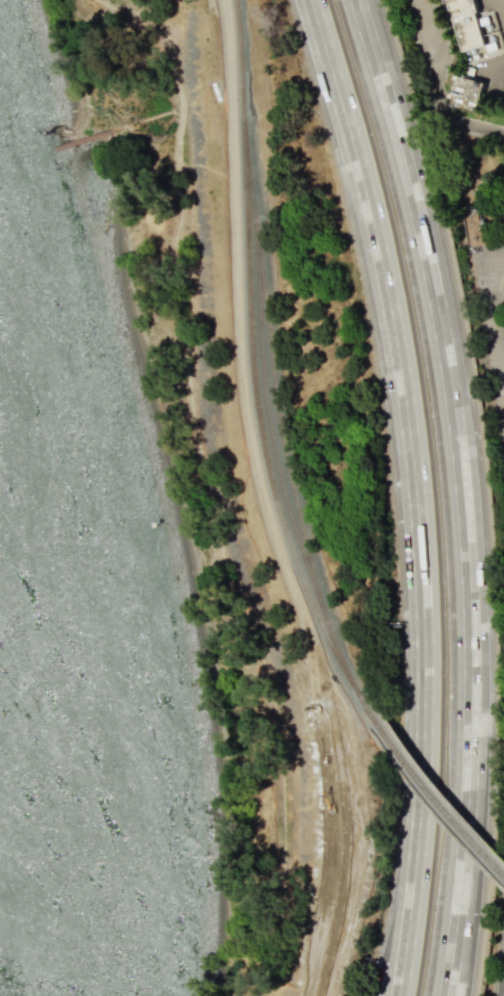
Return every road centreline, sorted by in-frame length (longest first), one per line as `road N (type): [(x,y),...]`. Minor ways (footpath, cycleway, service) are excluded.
road 1 (motorway): [(448,995),(473,738),(462,468),(407,166),(357,0)]
road 2 (motorway): [(310,0),(369,203),(398,348),(416,495),(423,733)]
road 3 (motorway): [(466,995),(484,820),(472,622)]
road 4 (motorway): [(423,733),(373,995)]
road 5 (motorway): [(423,733),(399,995)]

